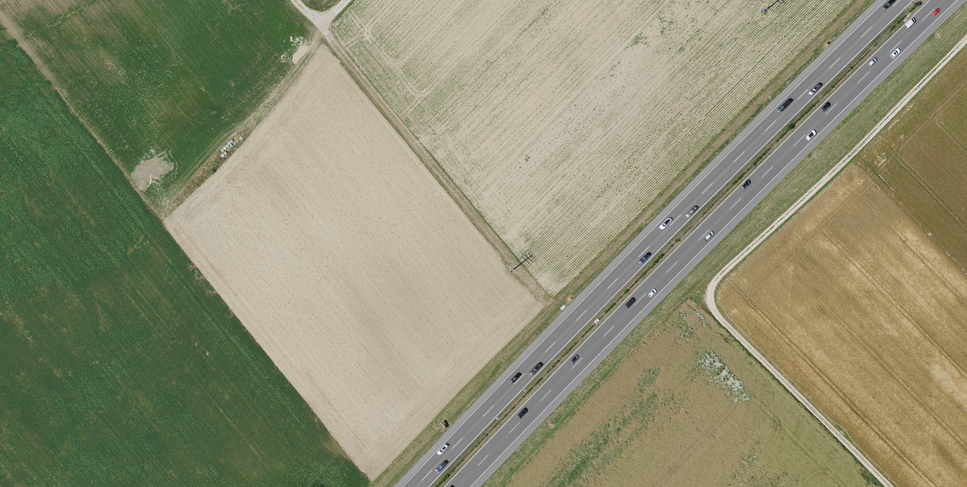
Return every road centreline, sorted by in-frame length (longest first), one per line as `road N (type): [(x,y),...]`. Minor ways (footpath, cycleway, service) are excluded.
road 1 (motorway): [(458,486),(944,0)]
road 2 (motorway): [(900,0),(416,486)]
road 3 (track): [(887,486),(717,314),(711,291),(966,39)]
road 4 (track): [(322,25),(534,290)]

